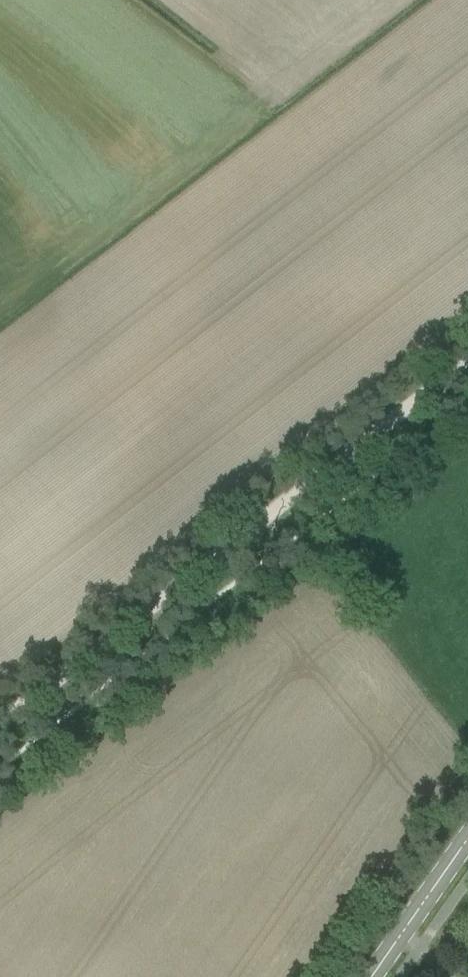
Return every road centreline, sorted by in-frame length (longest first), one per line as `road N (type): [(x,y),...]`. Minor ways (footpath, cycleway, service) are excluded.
road 1 (track): [(467,366),(0,720)]
road 2 (tertiary): [(371,976),(467,836)]

